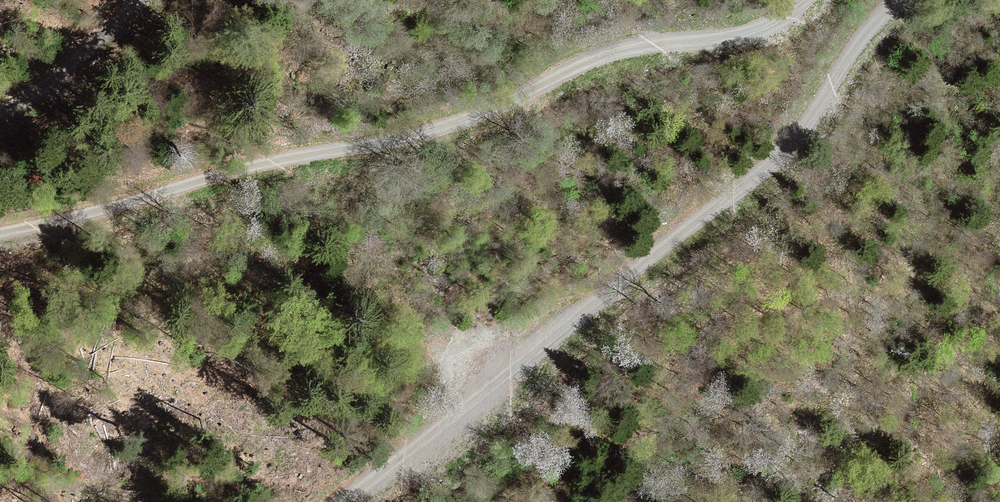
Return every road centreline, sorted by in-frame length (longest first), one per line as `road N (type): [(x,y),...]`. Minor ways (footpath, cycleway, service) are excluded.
road 1 (track): [(0,235),(87,221),(254,167),(436,136),(591,63),(748,41),(819,0)]
road 2 (track): [(908,0),(862,44),(780,161),(623,280),(498,395),(340,501)]
road 3 (track): [(143,0),(65,89),(0,125)]

